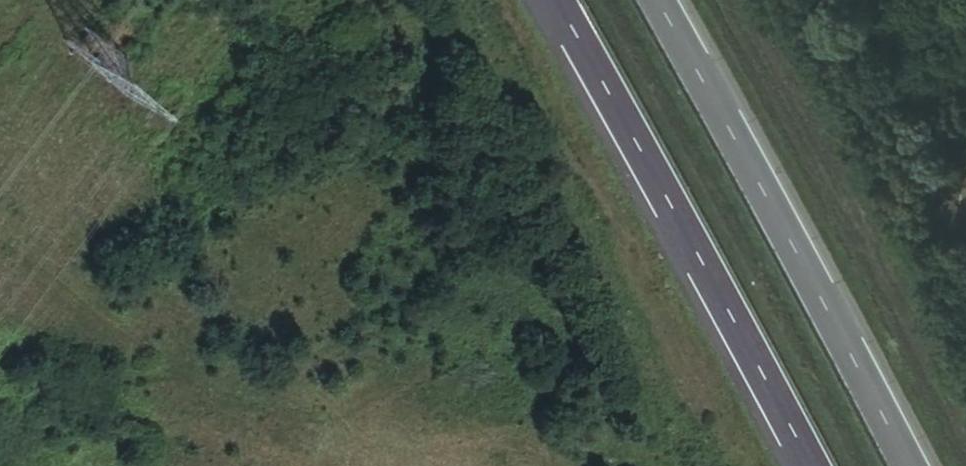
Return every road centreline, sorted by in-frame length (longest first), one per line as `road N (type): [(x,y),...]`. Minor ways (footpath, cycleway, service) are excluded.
road 1 (motorway): [(900,465),(642,0)]
road 2 (motorway): [(557,0),(812,465)]

